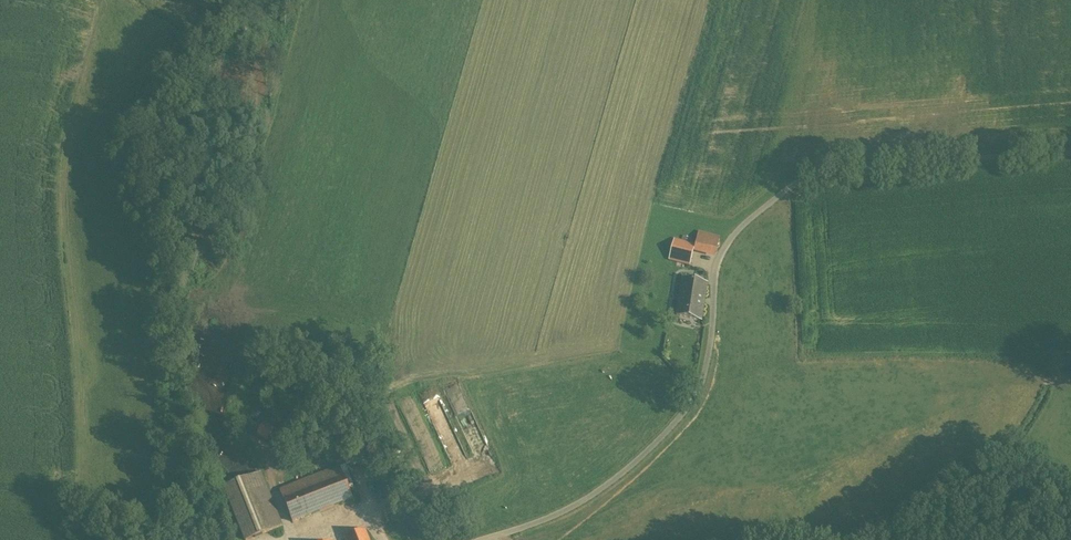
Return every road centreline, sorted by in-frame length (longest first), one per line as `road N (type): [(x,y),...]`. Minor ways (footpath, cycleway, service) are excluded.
road 1 (unclassified): [(1070,152),(824,175),(781,194),(719,258),(710,348),(686,411),(592,494),(485,539)]

